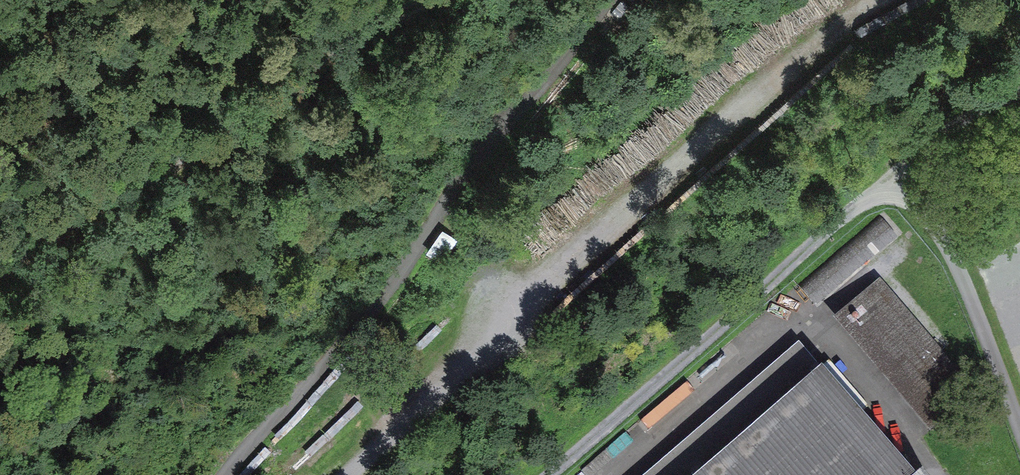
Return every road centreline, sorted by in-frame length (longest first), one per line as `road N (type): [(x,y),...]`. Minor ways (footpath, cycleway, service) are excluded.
road 1 (track): [(546,474),(859,204),(1019,100)]
road 2 (track): [(607,0),(502,128),(277,442),(241,474)]
road 3 (track): [(0,227),(414,0)]

